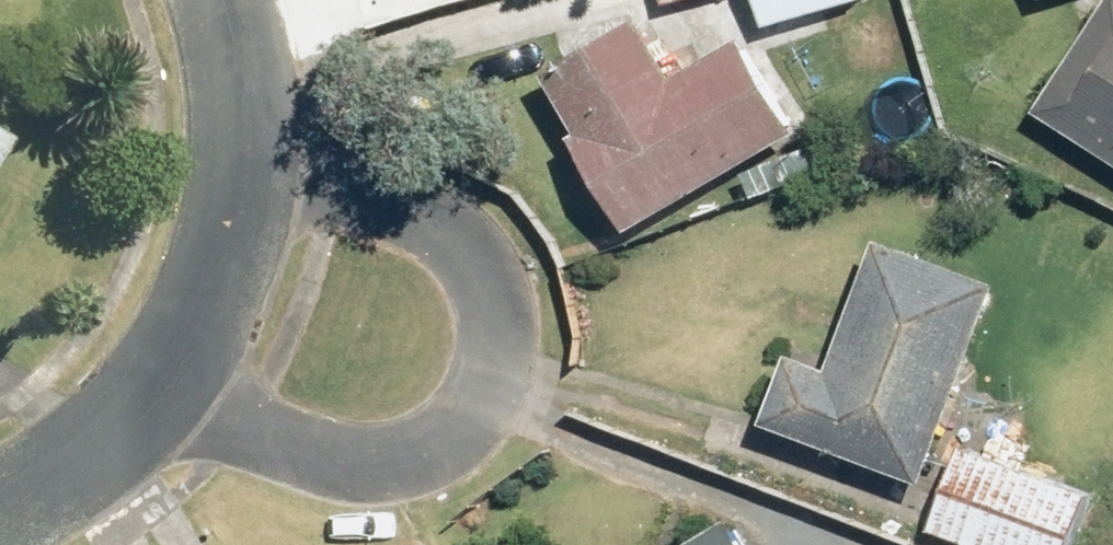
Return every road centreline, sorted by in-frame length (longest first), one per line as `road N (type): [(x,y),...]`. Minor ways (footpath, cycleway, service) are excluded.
road 1 (residential): [(251,151),(428,225),(471,259),(498,319),(488,384),(444,441),(369,457),(172,388)]
road 2 (residential): [(251,151),(218,304),(172,388)]
road 3 (residential): [(172,388),(90,457),(0,515)]
road 4 (residential): [(222,0),(251,151)]

